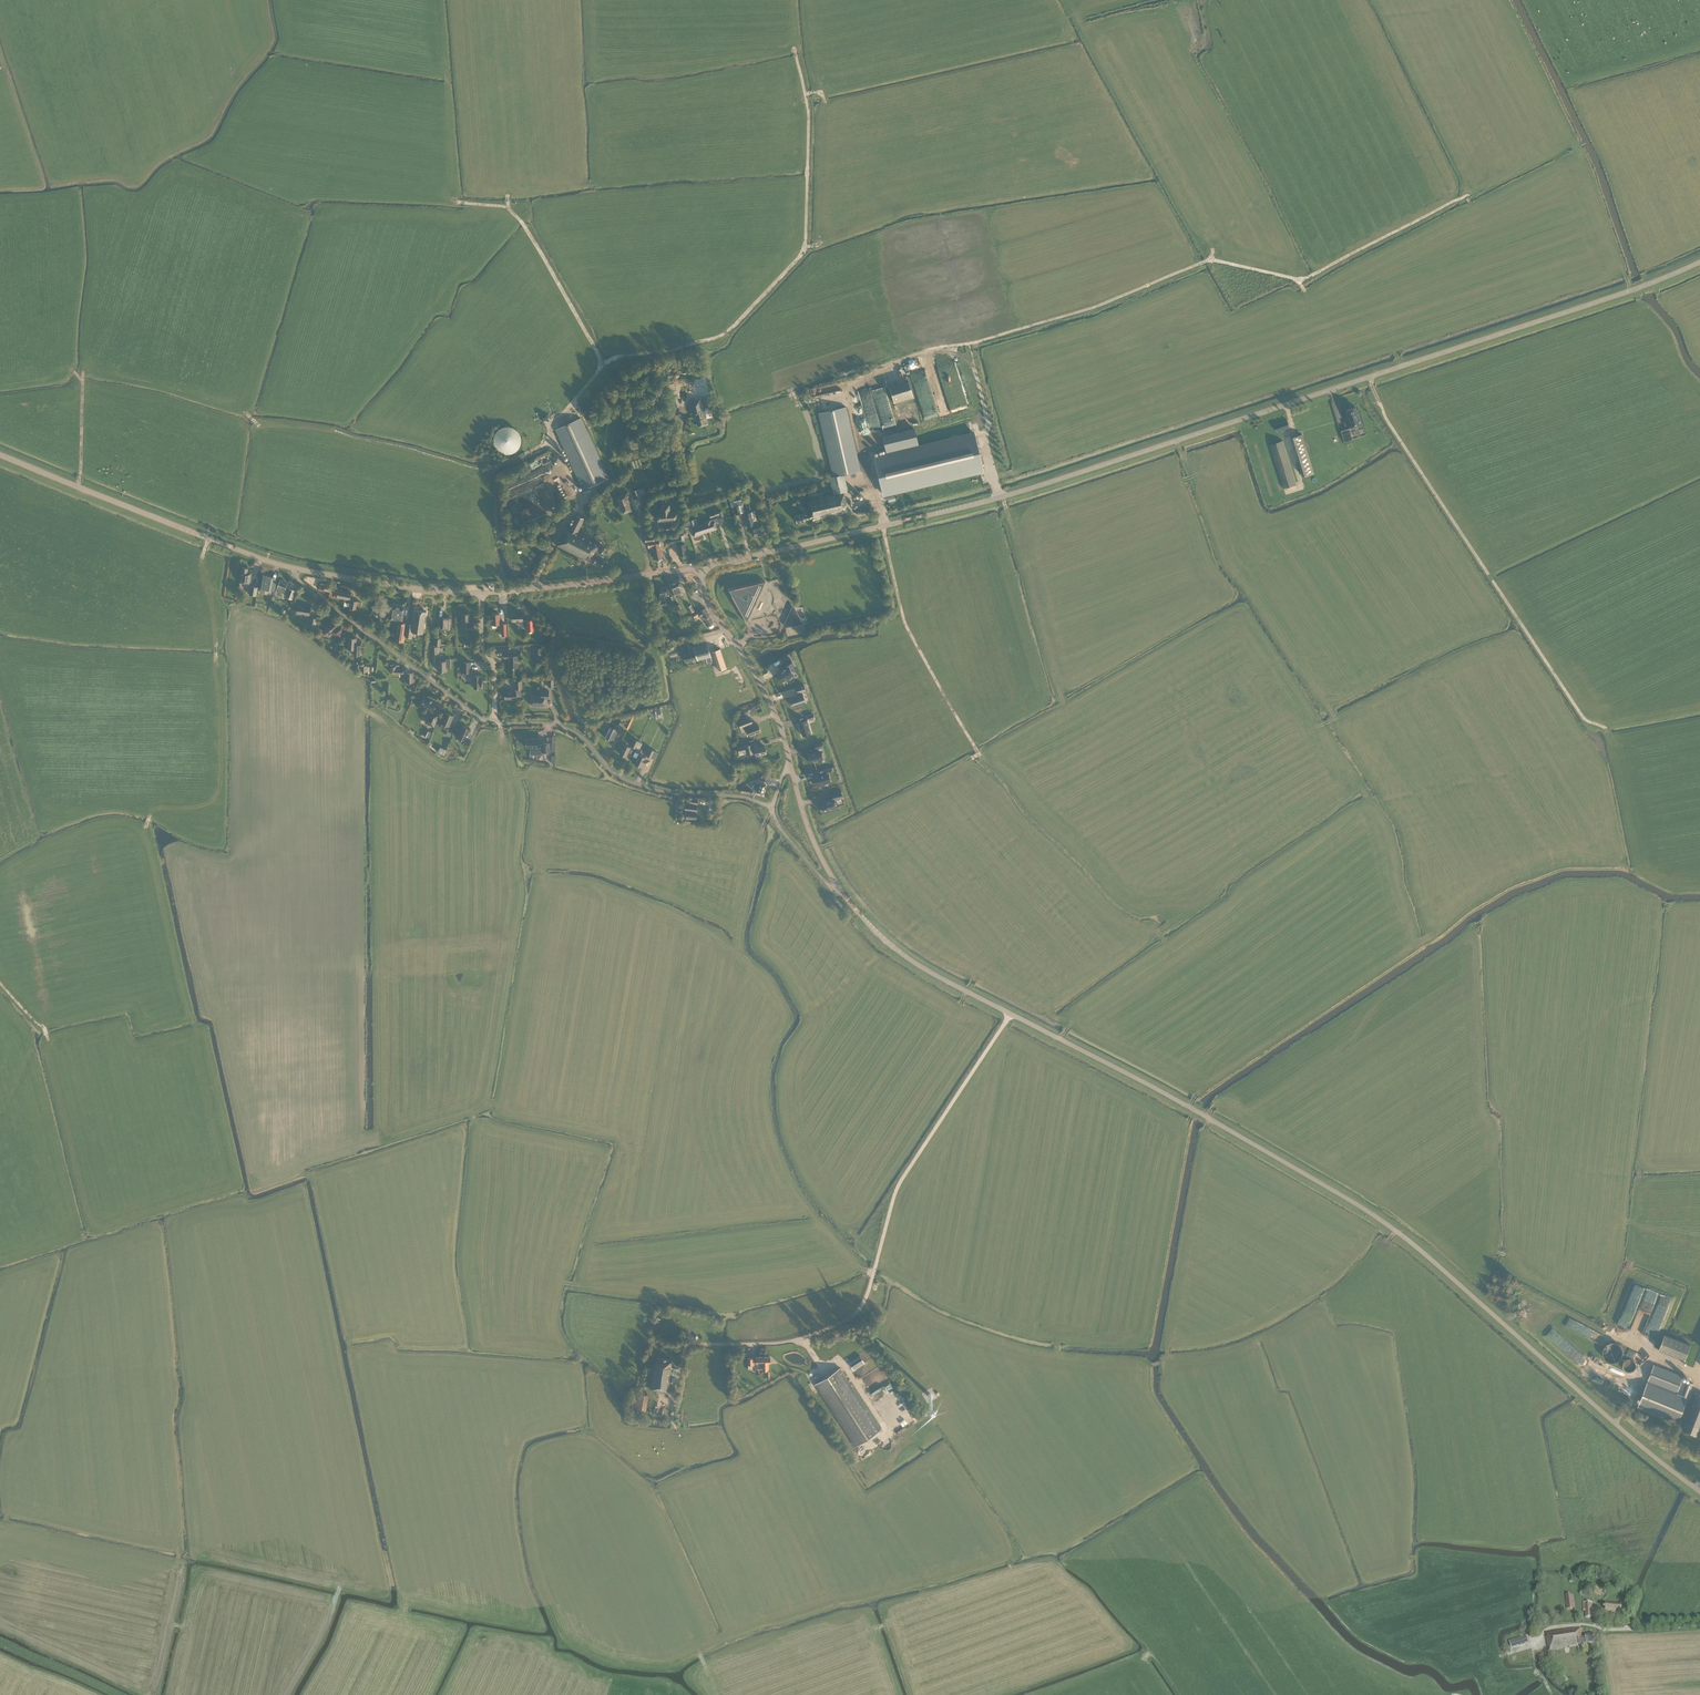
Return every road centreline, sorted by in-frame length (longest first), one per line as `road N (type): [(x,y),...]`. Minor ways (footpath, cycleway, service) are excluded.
road 1 (tertiary): [(700,567),(996,499),(1699,262)]
road 2 (tertiary): [(1699,1492),(1383,1220),(1011,1016)]
road 3 (unclassified): [(695,1343),(801,1339),(847,1321),(863,1304),(899,1183),(1011,1016)]
road 4 (tertiary): [(1011,1016),(919,967),(837,889),(806,821),(790,761)]
road 5 (unclassified): [(495,723),(574,733),(610,770),(657,790),(766,805),(790,761)]
road 6 (unclassified): [(495,723),(480,720),(307,589),(294,569)]
road 7 (track): [(975,747),(903,618),(883,526)]
road 8 (tertiary): [(0,456),(202,536)]
road 9 (tertiary): [(790,761),(766,693),(706,600),(700,567)]
road 10 (tertiary): [(482,593),(294,569)]
road 11 (tertiary): [(650,574),(482,593)]
road 12 (residential): [(495,723),(482,593)]

